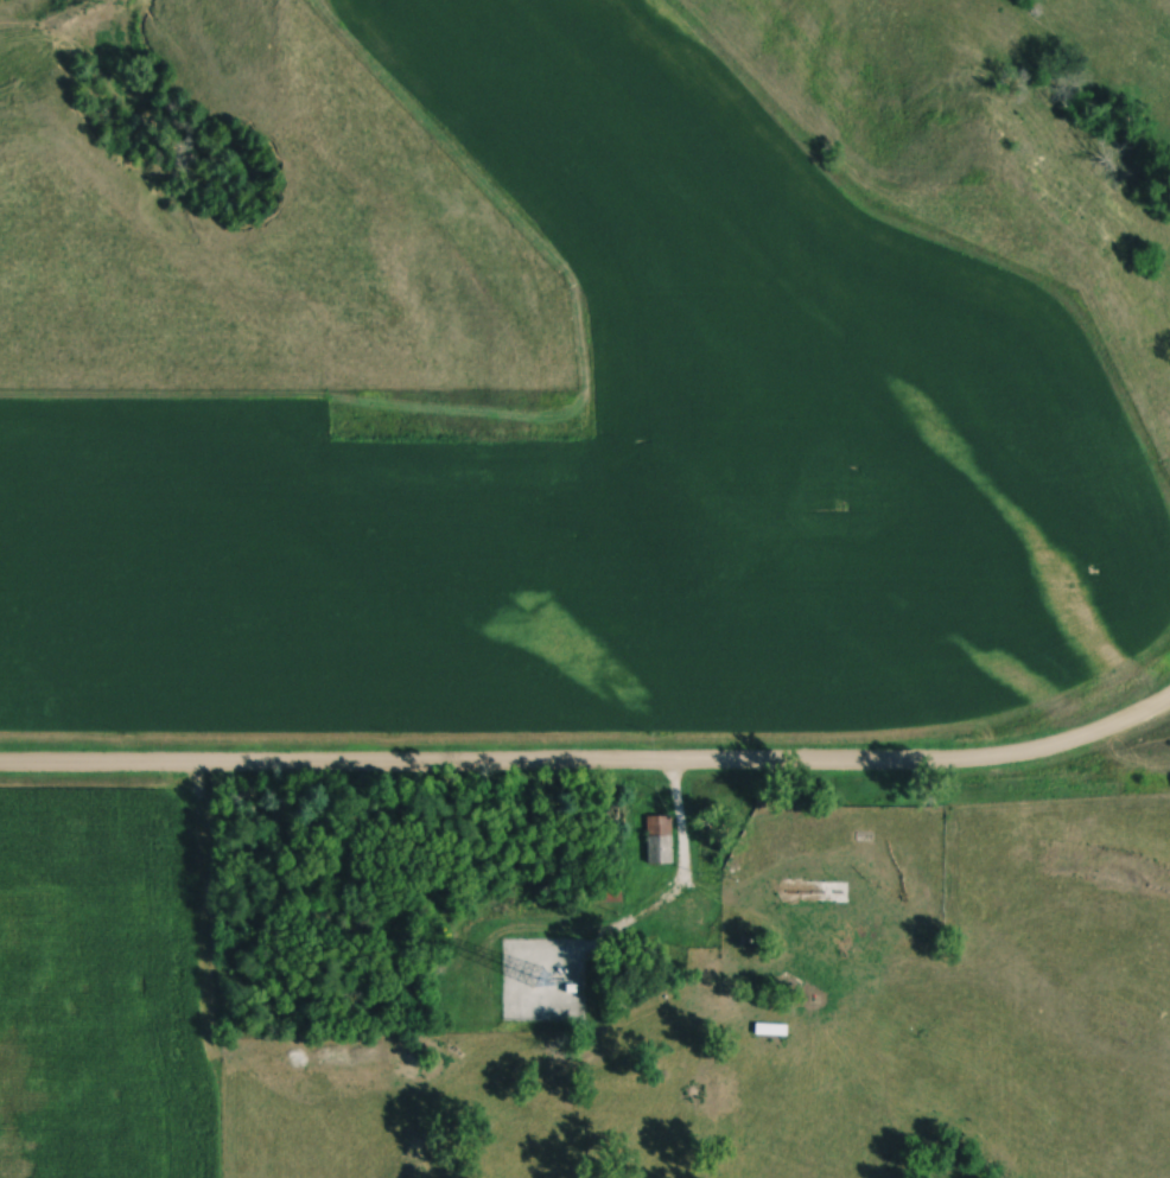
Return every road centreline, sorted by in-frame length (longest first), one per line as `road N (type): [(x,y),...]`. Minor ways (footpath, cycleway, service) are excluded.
road 1 (residential): [(0,769),(1015,757),(1118,730),(1169,697)]

